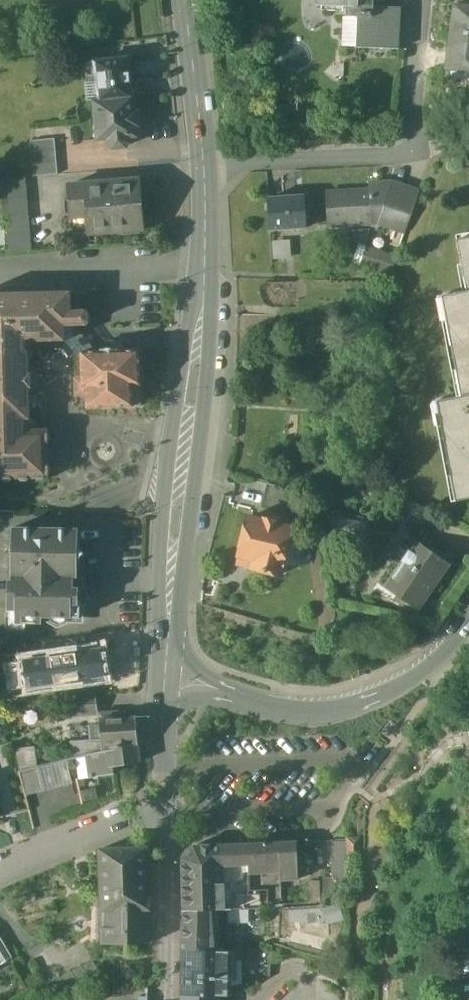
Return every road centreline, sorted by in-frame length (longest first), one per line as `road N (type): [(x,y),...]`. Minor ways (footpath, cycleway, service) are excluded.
road 1 (tertiary): [(167,675),(204,270),(204,161)]
road 2 (residential): [(204,161),(410,148),(420,0)]
road 3 (tertiary): [(468,622),(417,678),(323,715),(267,707),(167,675)]
road 4 (tertiary): [(163,809),(167,999)]
road 5 (residential): [(0,869),(163,809)]
road 6 (tertiary): [(204,161),(183,0)]
road 7 (tertiary): [(167,675),(163,809)]

